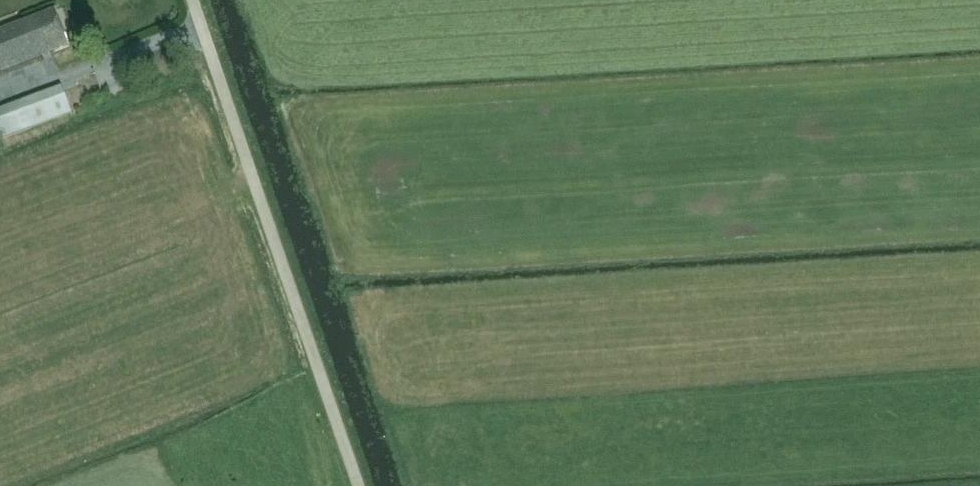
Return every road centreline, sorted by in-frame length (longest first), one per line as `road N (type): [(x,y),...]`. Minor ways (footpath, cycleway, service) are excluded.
road 1 (unclassified): [(355,485),(190,0)]

